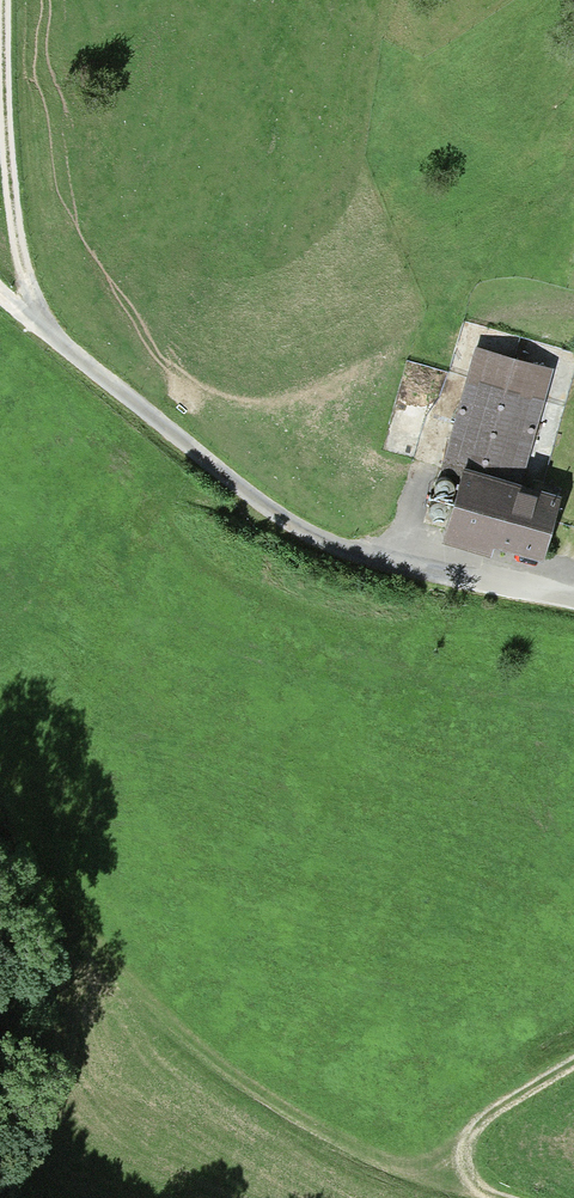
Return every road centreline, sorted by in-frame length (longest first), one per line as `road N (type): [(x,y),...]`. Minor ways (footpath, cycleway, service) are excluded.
road 1 (track): [(36,322),(302,536),(363,561),(573,606)]
road 2 (track): [(0,844),(125,982),(226,1077),(351,1158),(465,1197)]
road 3 (track): [(0,38),(10,234),(36,322)]
road 4 (track): [(573,1066),(480,1125),(456,1156),(465,1197)]

